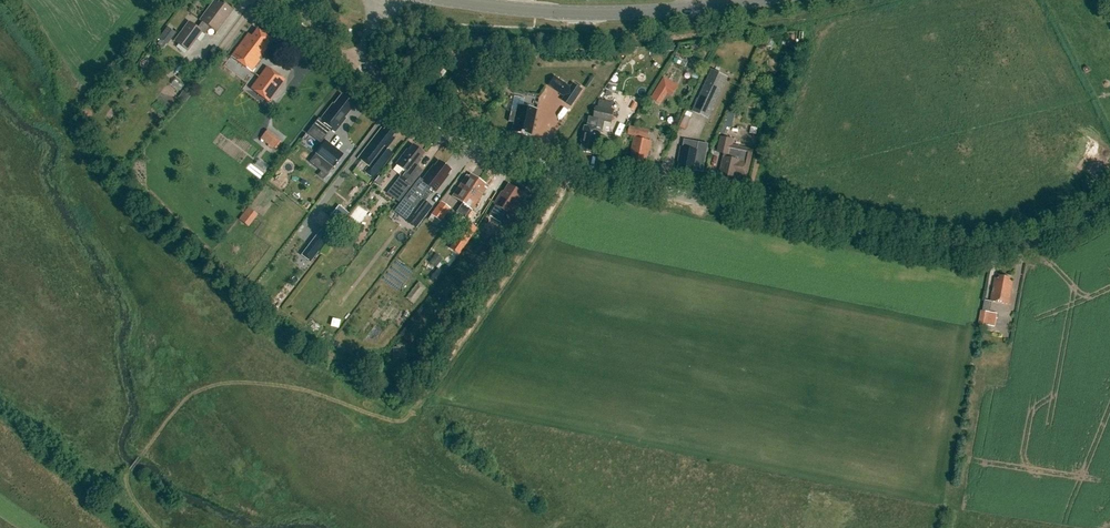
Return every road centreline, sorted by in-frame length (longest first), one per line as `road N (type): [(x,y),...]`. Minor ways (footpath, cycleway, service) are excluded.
road 1 (unclassified): [(571,174),(944,252),(1050,247),(1109,212)]
road 2 (primary): [(453,0),(605,14),(758,0)]
road 3 (unclassified): [(571,174),(448,138),(382,99),(364,63)]

